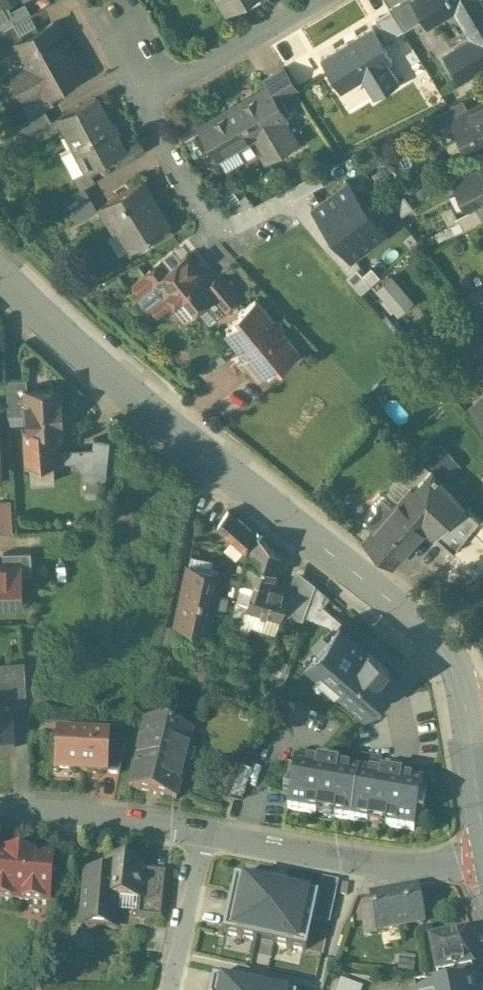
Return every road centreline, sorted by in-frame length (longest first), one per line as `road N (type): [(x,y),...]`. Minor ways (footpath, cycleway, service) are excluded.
road 1 (secondary): [(0,272),(73,345),(441,643),(459,672),(468,724)]
road 2 (residential): [(201,831),(398,864),(482,858)]
road 3 (residential): [(0,809),(71,810),(201,831)]
road 4 (residential): [(140,100),(312,0)]
road 5 (residential): [(201,831),(168,989)]

